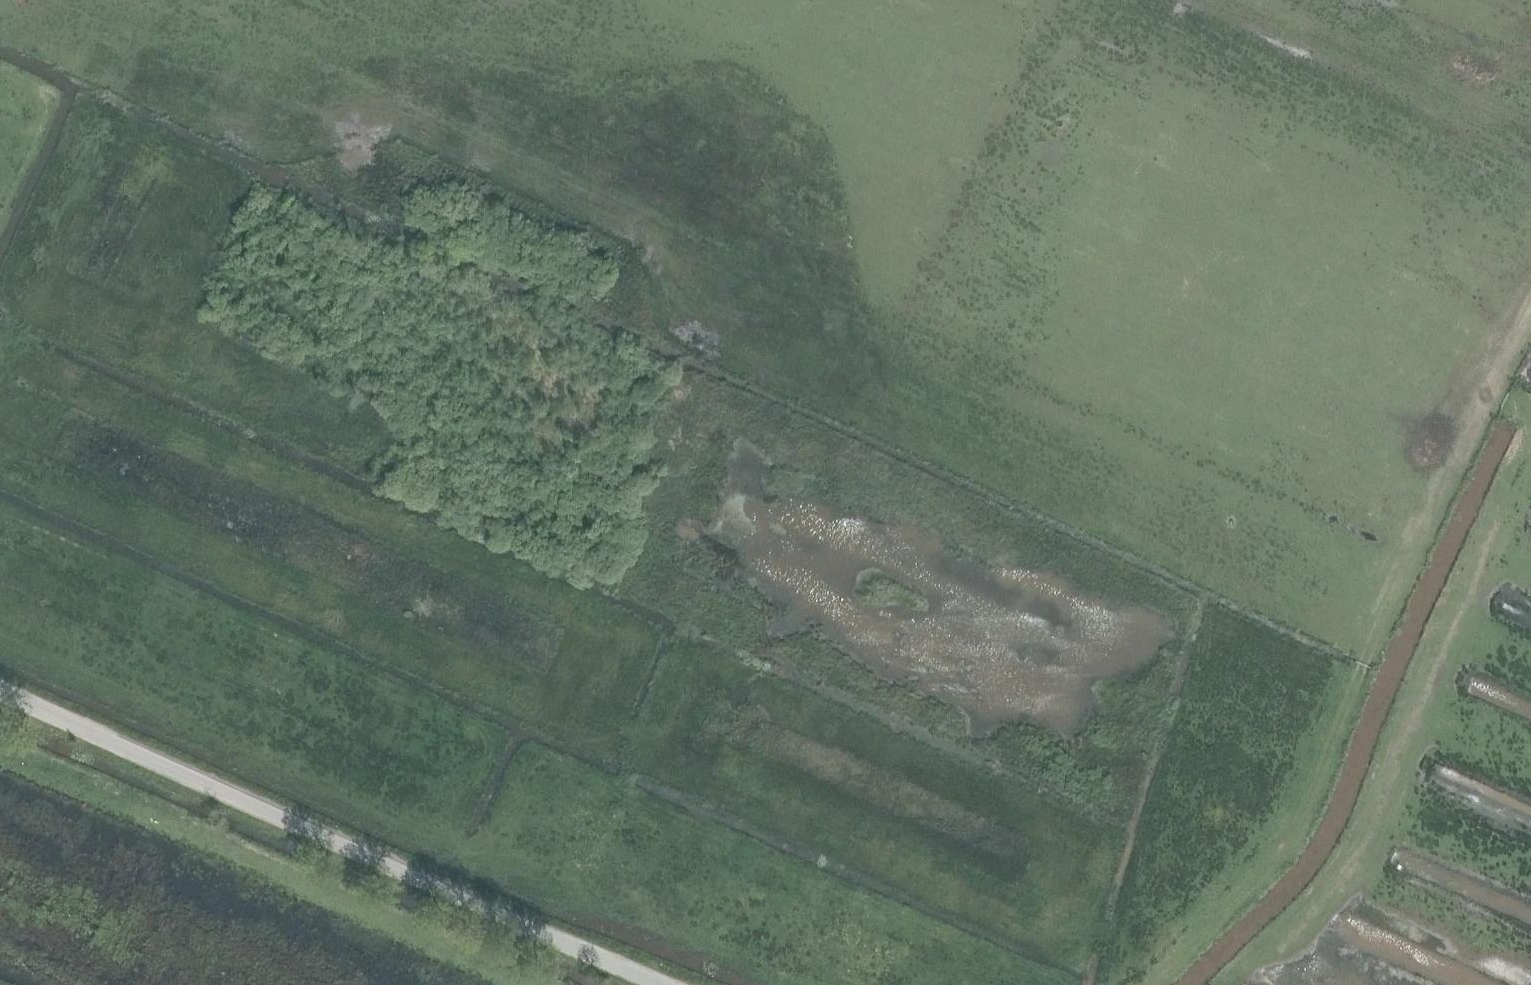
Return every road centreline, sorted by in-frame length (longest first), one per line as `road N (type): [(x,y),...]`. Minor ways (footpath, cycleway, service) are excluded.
road 1 (unclassified): [(660,984),(0,689)]

